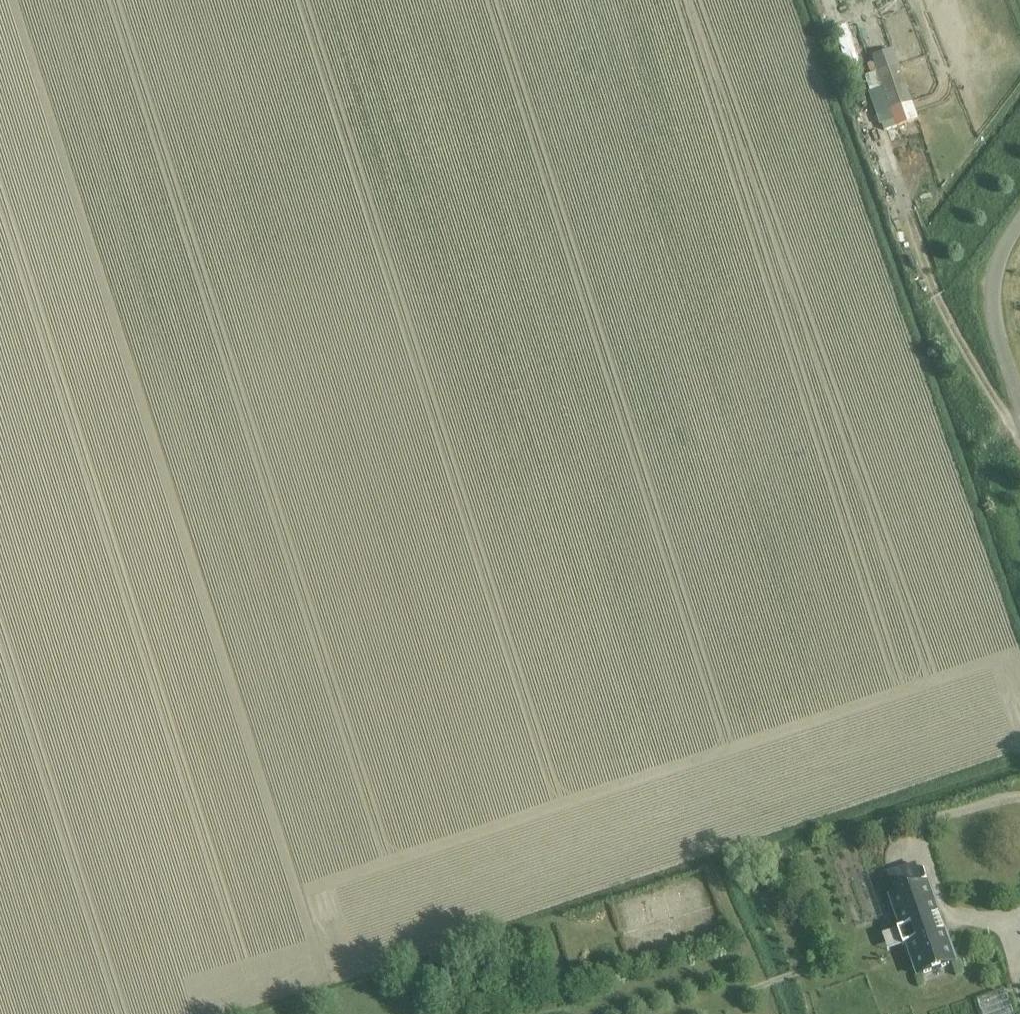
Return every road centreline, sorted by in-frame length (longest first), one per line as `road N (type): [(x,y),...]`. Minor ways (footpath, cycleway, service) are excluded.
road 1 (unclassified): [(1019,403),(994,329),(993,286),(1019,217)]

